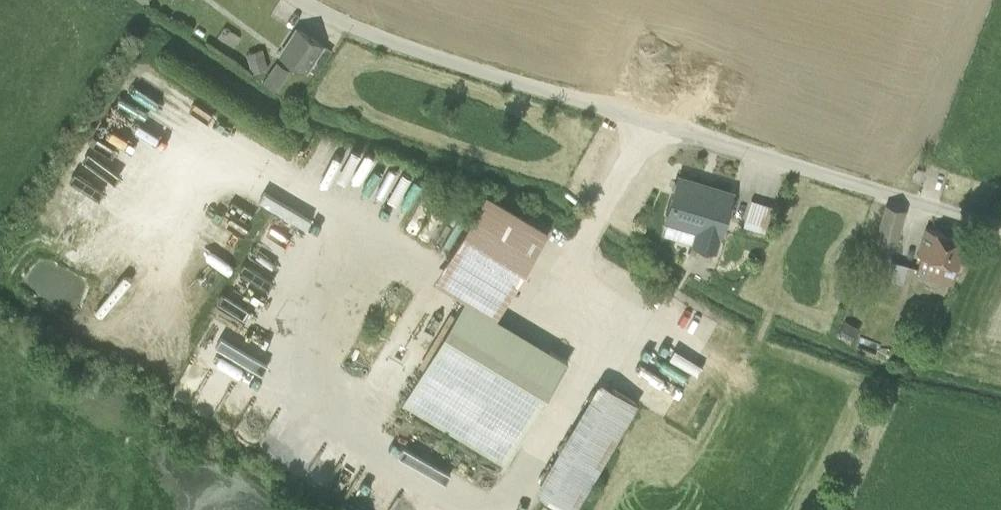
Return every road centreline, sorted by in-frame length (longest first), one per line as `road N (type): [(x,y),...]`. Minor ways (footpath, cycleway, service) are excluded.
road 1 (unclassified): [(304,0),(347,28),(1000,226)]

